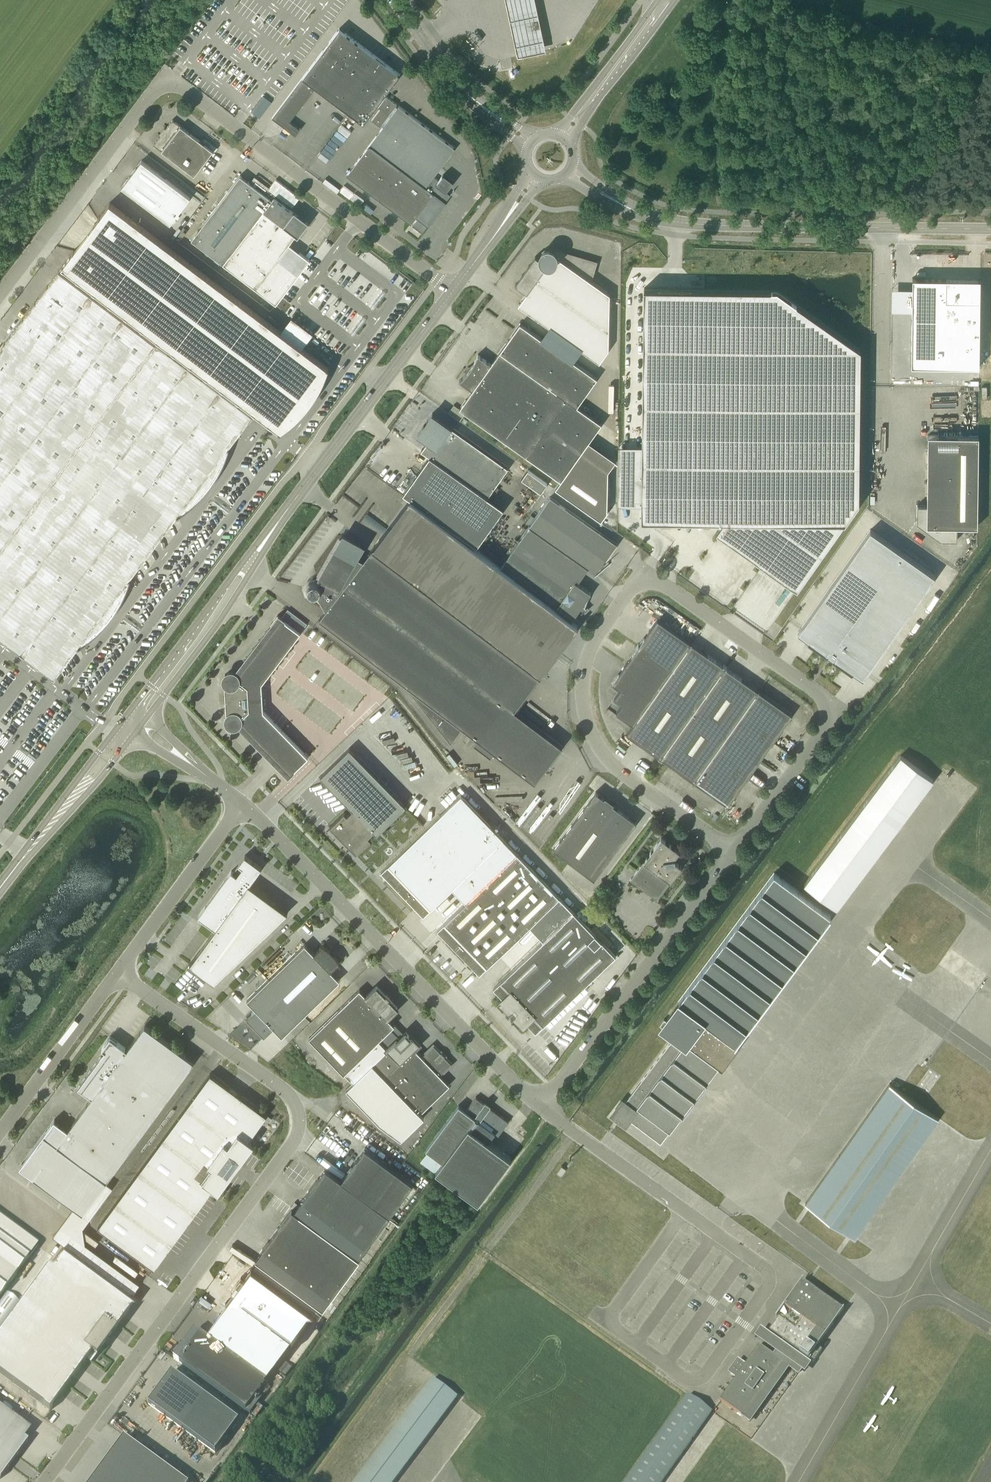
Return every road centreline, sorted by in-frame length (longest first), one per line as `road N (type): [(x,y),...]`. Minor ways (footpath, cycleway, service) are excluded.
road 1 (unclassified): [(117,976),(291,1099),(300,1120),(297,1142),(44,1481)]
road 2 (unclassified): [(539,1106),(242,805)]
road 3 (unclassified): [(732,846),(837,708),(828,693),(674,582),(649,580)]
road 4 (secondary): [(990,229),(699,225),(645,216),(611,198)]
road 5 (unclassified): [(454,290),(187,87),(166,85)]
road 6 (unclassified): [(649,580),(595,656),(591,711),(612,753),(732,846)]
road 7 (unclassified): [(539,1106),(732,846)]
road 8 (tertiary): [(263,543),(454,290)]
road 9 (unclassified): [(771,1273),(539,1106)]
road 10 (unclassified): [(0,303),(166,85)]
road 11 (tertiary): [(263,543),(128,717)]
road 12 (unclassified): [(117,976),(242,805)]
road 13 (tertiary): [(145,718),(248,577),(263,543)]
road 14 (unclassified): [(0,1132),(117,976)]
road 15 (secondary): [(568,143),(674,0)]
road 16 (secondary): [(658,0),(557,135)]
road 17 (secondary): [(488,111),(453,80),(394,0)]

